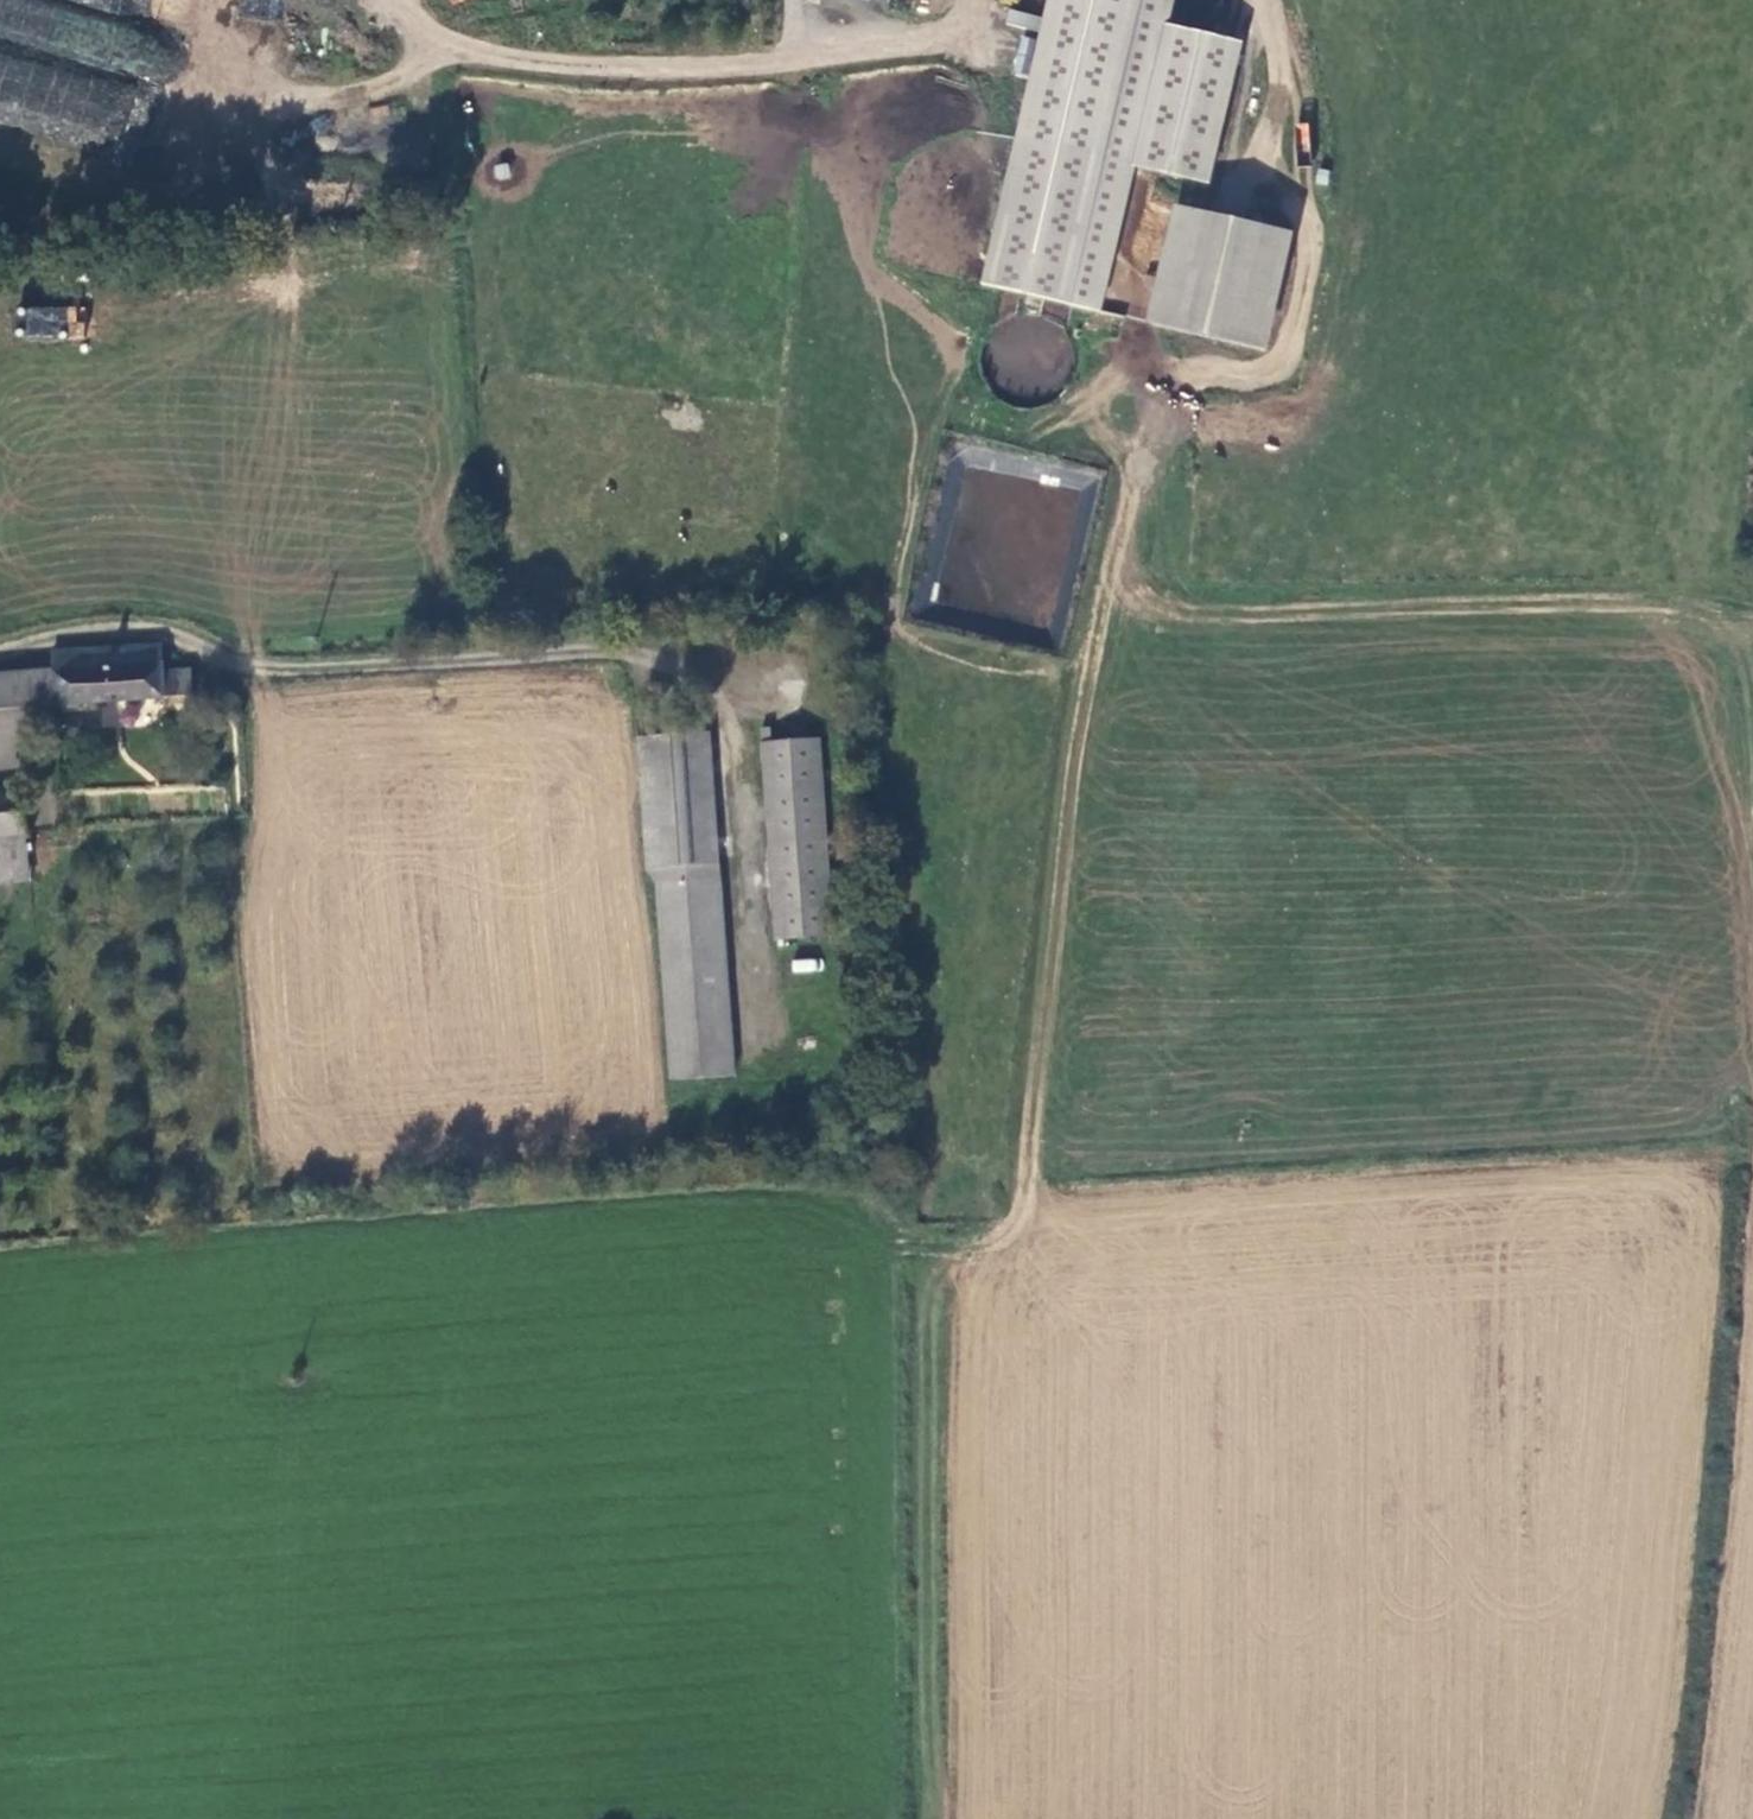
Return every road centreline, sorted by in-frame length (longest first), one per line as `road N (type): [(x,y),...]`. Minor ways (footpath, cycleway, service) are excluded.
road 1 (unclassified): [(0,652),(134,631),(263,670),(615,649),(676,662),(717,697),(732,740)]

